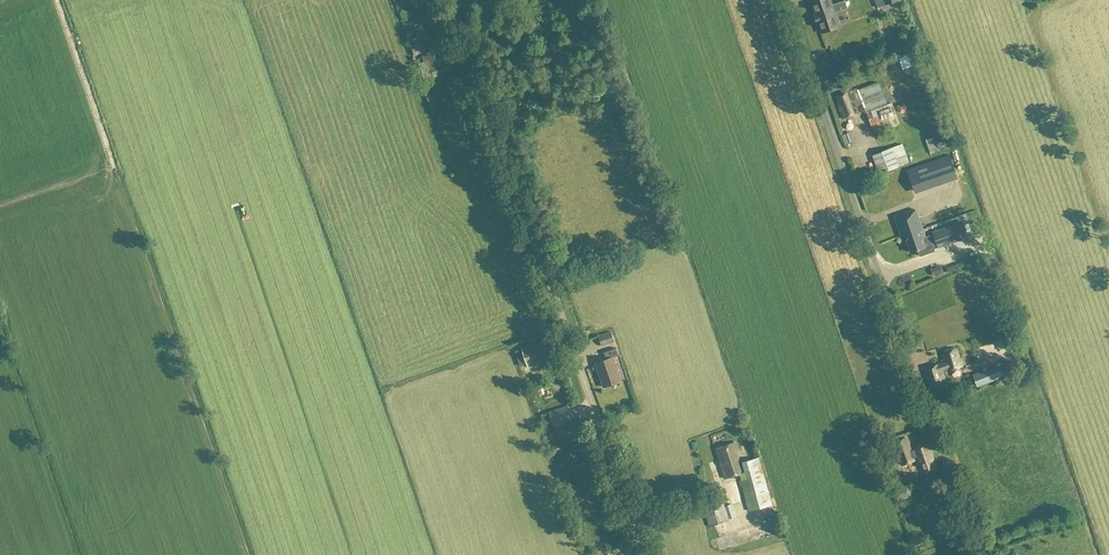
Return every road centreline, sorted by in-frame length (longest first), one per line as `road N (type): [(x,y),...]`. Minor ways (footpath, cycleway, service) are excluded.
road 1 (unclassified): [(980,554),(788,0)]
road 2 (unclassified): [(639,554),(450,0)]

